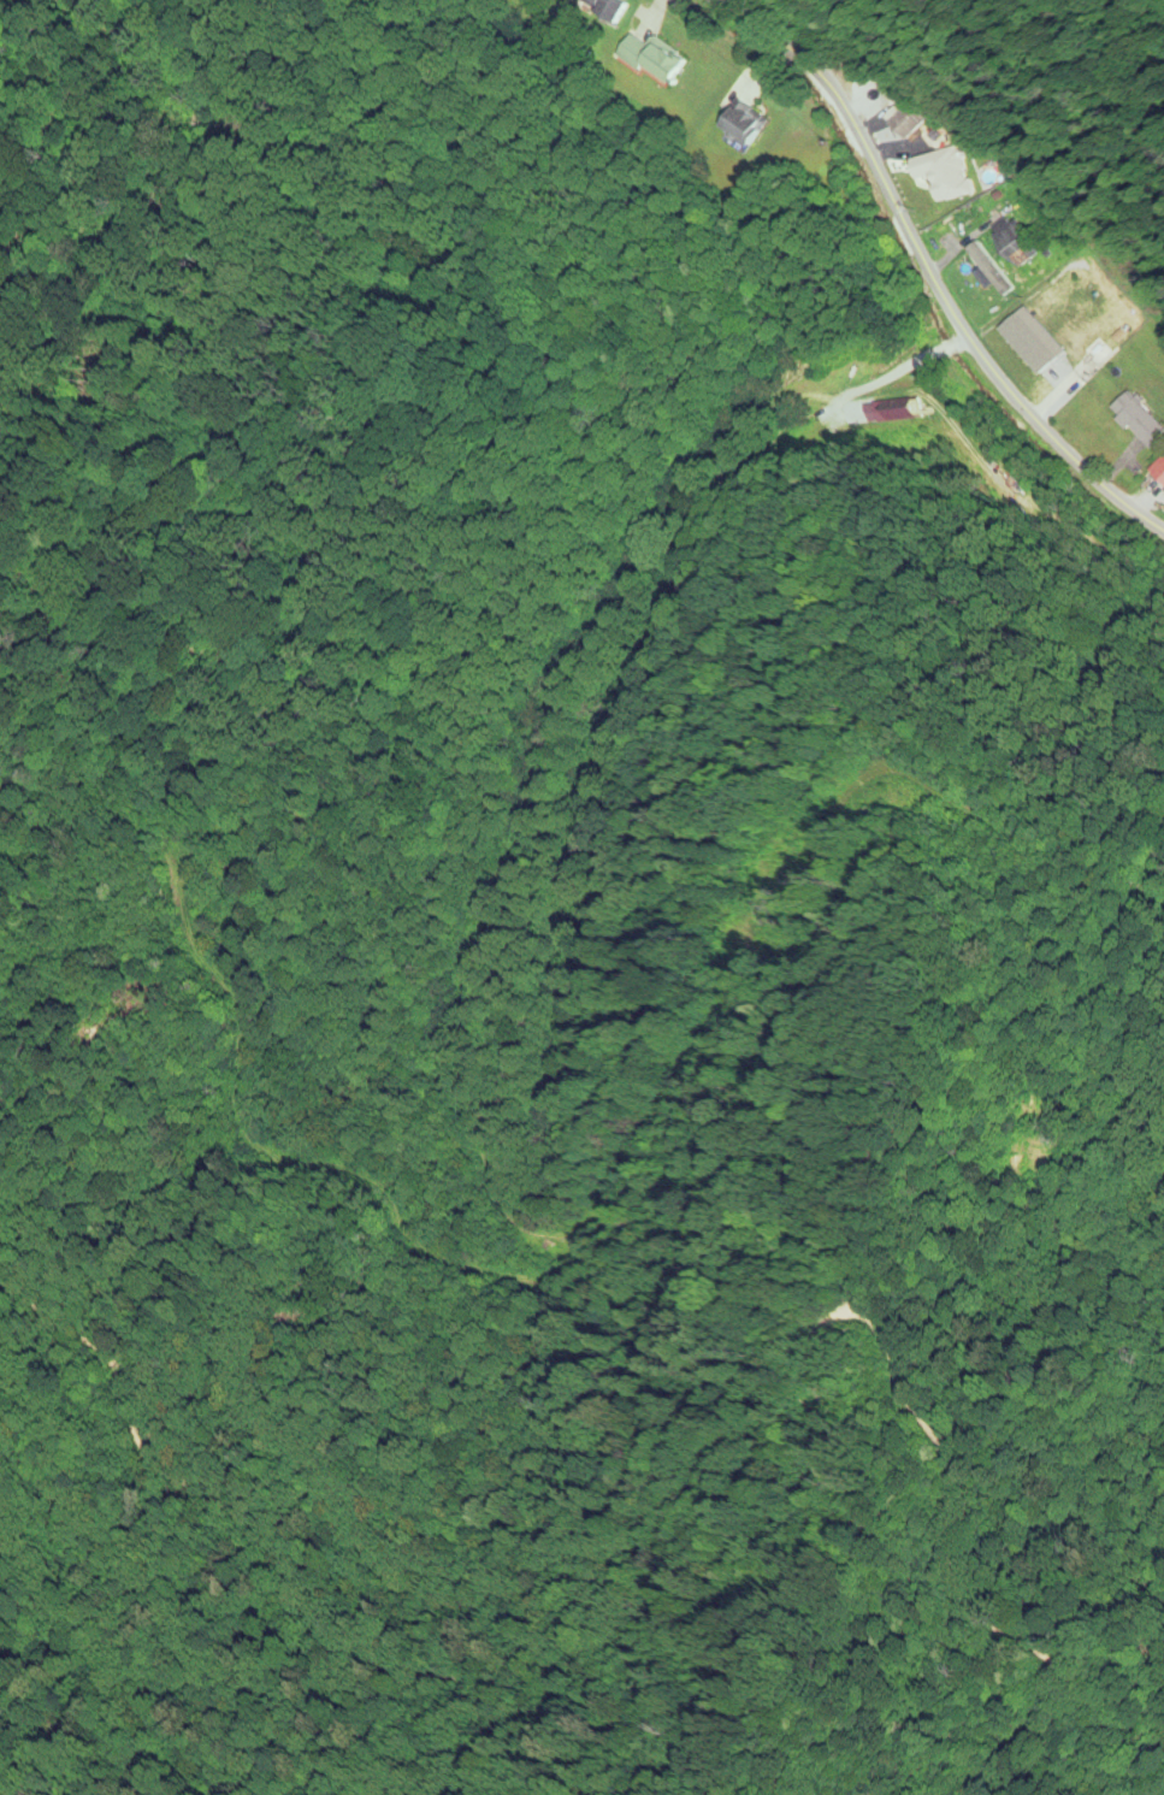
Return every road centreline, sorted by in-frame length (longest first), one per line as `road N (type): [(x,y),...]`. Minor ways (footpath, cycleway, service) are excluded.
road 1 (tertiary): [(735,0),(813,54),(870,136),(958,308),(1042,418),(1163,518)]

